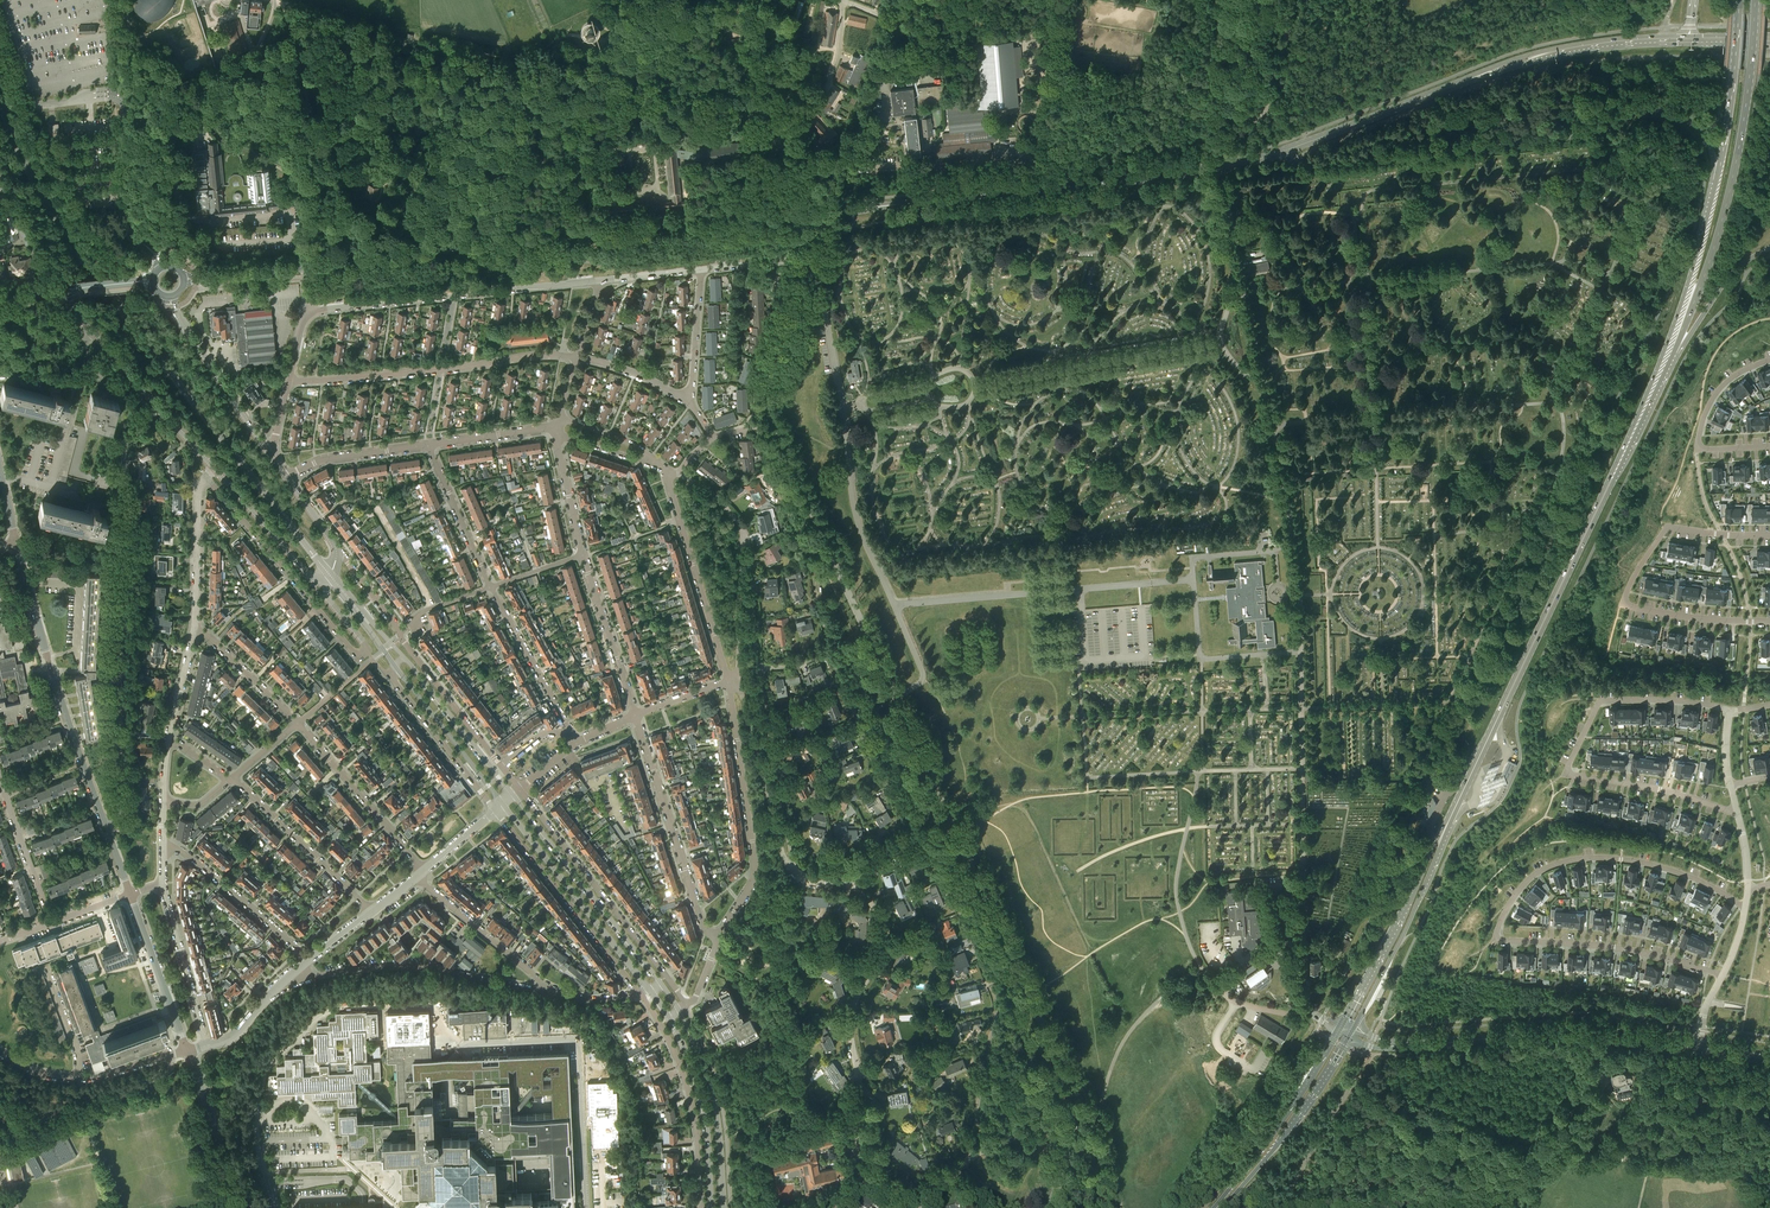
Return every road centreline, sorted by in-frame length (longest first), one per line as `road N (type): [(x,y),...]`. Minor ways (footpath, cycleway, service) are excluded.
road 1 (tertiary): [(327,572),(84,264),(30,174),(0,104)]
road 2 (residential): [(1745,906),(1671,870),(1585,858),(1529,879),(1496,935),(1639,952),(1722,976)]
road 3 (secondary): [(306,267),(824,213)]
road 4 (primary): [(1281,152),(1305,164),(1570,136),(1662,110),(1706,139),(1714,186)]
road 5 (primary): [(1454,809),(1659,378)]
road 6 (residential): [(986,1150),(917,1199),(891,1197),(864,1177),(851,1025),(883,932),(870,901),(842,884)]
road 7 (residential): [(105,822),(120,810),(111,707),(125,446),(159,409)]
road 8 (secondary): [(1281,152),(1527,59),(1663,40)]
road 9 (residential): [(1738,814),(1567,771),(1603,701),(1730,710)]
road 10 (secondary): [(871,207),(1223,168)]
road 11 (primary): [(1675,337),(1728,200),(1755,0)]
road 12 (unclassified): [(894,605),(857,518),(819,284),(809,271)]
road 13 (residential): [(986,1150),(976,1115),(996,998),(921,834)]
road 14 (residential): [(1769,621),(1673,615),(1625,601),(1666,529),(1769,535)]
road 15 (unclassified): [(1073,1115),(1099,1111),(1130,1032),(1190,974),(1204,971),(1237,1003),(1295,1015),(1309,1011)]
road 16 (residential): [(206,477),(362,654),(364,645),(331,603),(322,575)]
road 17 (residential): [(1073,1115),(1064,1076),(953,826)]
road 18 (residential): [(896,698),(774,427)]
road 19 (residential): [(305,311),(600,281)]
road 20 (residential): [(105,822),(16,541)]
road 21 (residential): [(577,357),(288,380)]
road 22 (unclassified): [(163,267),(131,223),(120,0)]
road 23 (residential): [(686,1005),(520,791)]
road 24 (residential): [(552,990),(414,966),(287,978)]
road 25 (residential): [(719,937),(756,870),(729,682)]
road 26 (residential): [(1610,1032),(1402,1045),(1352,1034)]
road 27 (primary): [(1352,1034),(1411,925),(1454,809)]
road 28 (primary): [(1454,809),(1339,1028)]
road 29 (residential): [(719,937),(702,923),(635,715)]
road 30 (tertiary): [(503,804),(650,990)]
road 31 (tertiary): [(659,981),(514,796)]
road 32 (residential): [(496,811),(639,993)]
road 33 (residential): [(639,993),(687,1087),(701,1207)]
road 34 (unclassified): [(909,0),(834,212)]
road 35 (primary): [(1339,1028),(1214,1207)]
road 36 (residential): [(729,682),(670,472)]
road 37 (primary): [(1222,1207),(1307,1105),(1352,1034)]
road 38 (unclassified): [(1223,168),(1222,121),(1256,118),(1267,105),(1296,0)]
road 39 (residential): [(921,834),(881,779),(830,650)]
road 40 (track): [(1540,1153),(1720,1162),(1743,1172)]
road 41 (tertiary): [(723,1207),(713,1099),(679,1010)]
road 42 (residential): [(1506,1207),(1610,1032)]
road 43 (residential): [(793,870),(758,670)]
road 44 (residential): [(793,870),(738,678)]
road 45 (residential): [(170,1055),(162,1075),(7,1156)]
road 46 (tertiary): [(669,1018),(702,1099),(711,1207)]
road 47 (residential): [(424,870),(298,724)]
road 48 (residential): [(230,781),(371,911)]
road 49 (residential): [(271,455),(175,317),(170,296)]
road 50 (primary): [(1739,0),(1714,186)]
road 51 (residential): [(308,960),(194,860),(163,848)]
road 52 (residential): [(552,990),(416,876)]
road 53 (tertiary): [(514,796),(404,658)]
road 54 (tertiary): [(394,666),(503,804)]
road 55 (primary): [(1659,378),(1724,282),(1769,248)]
road 56 (residential): [(392,678),(496,811)]
road 57 (residential): [(635,715),(582,555)]
road 58 (residential): [(207,1046),(163,884)]
road 59 (residential): [(501,765),(399,633)]
road 60 (residential): [(187,1051),(130,895)]
road 61 (residential): [(240,1207),(187,1051)]
road 62 (residential): [(490,587),(570,730)]
road 63 (residential): [(774,427),(768,386),(809,271)]
road 64 (primary): [(1714,186),(1675,337)]
road 65 (residential): [(428,444),(490,587)]
road 66 (residential): [(52,923),(0,777)]
road 67 (residential): [(214,469),(304,571),(322,575)]
road 68 (residential): [(195,628),(199,490),(206,477)]
road 69 (residential): [(286,476),(321,459),(428,444)]
road 70 (residential): [(0,376),(81,384),(94,374),(83,344),(94,333)]
road 71 (residential): [(738,678),(744,535)]
road 72 (residential): [(298,724),(195,628)]
road 73 (residential): [(953,826),(896,698)]
road 74 (residential): [(758,670),(744,535)]
road 75 (residential): [(688,402),(701,270)]
road 76 (residential): [(428,444),(538,428),(558,433)]
road 77 (track): [(1639,1045),(1636,1105),(1591,1159)]
road 78 (residential): [(582,555),(558,433)]
road 79 (secondary): [(184,279),(306,267)]
road 80 (track): [(1222,121),(1235,0)]
road 81 (residential): [(688,402),(634,374),(577,357)]
road 82 (residential): [(1698,446),(1718,391),(1769,360)]

